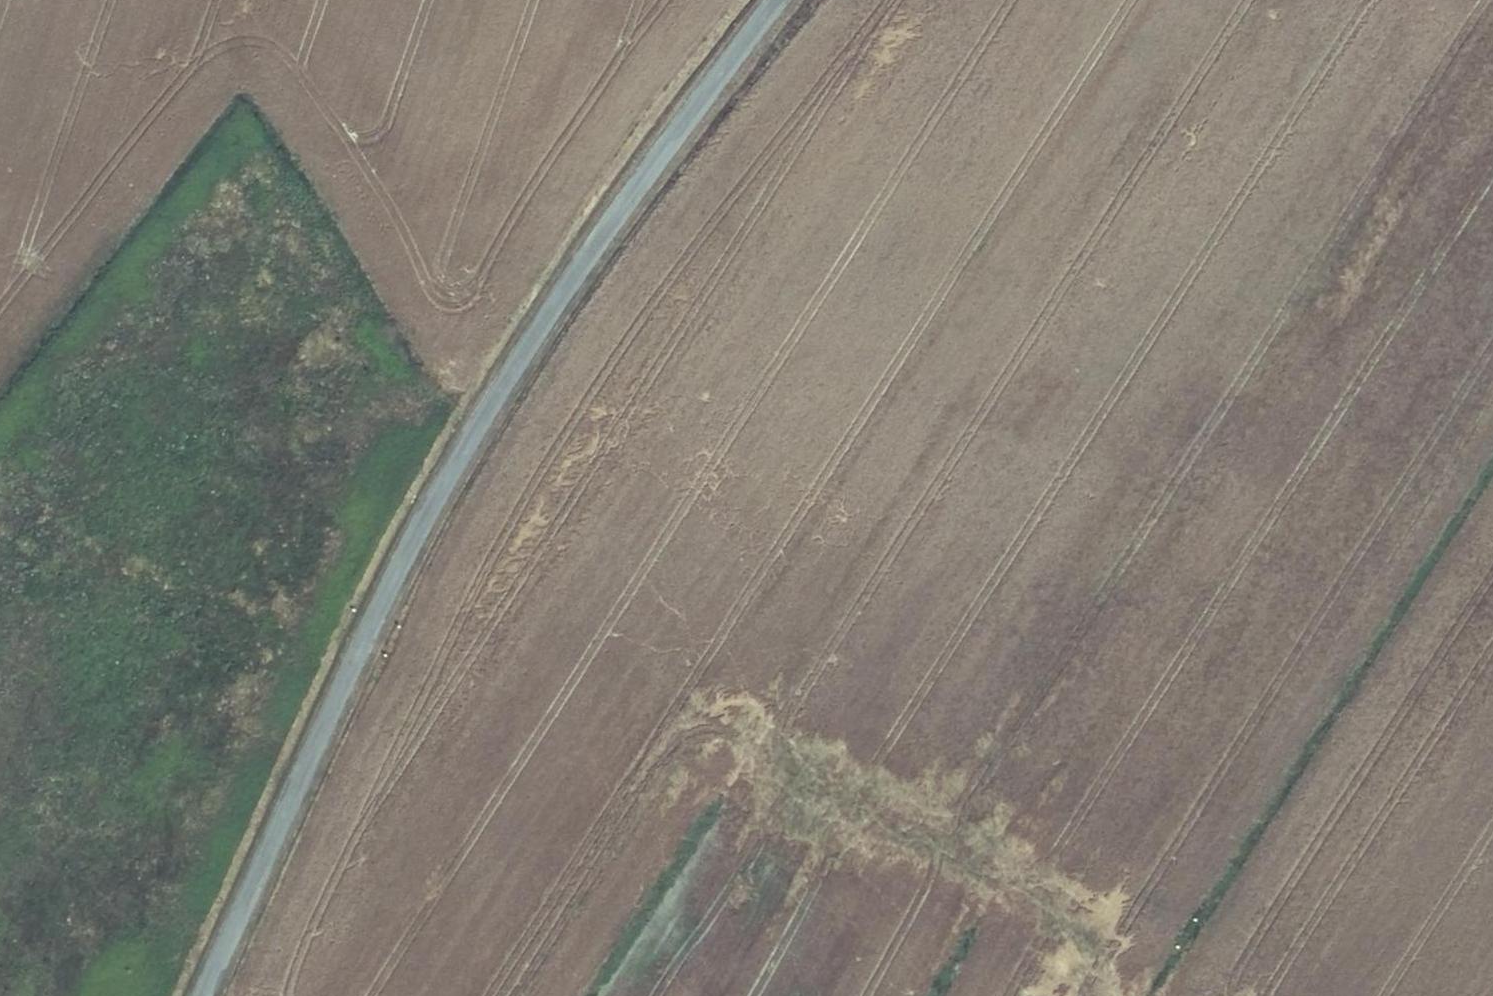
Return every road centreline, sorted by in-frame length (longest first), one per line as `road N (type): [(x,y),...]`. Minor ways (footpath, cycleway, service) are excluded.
road 1 (unclassified): [(205,995),(447,475),(611,221),(786,0)]

